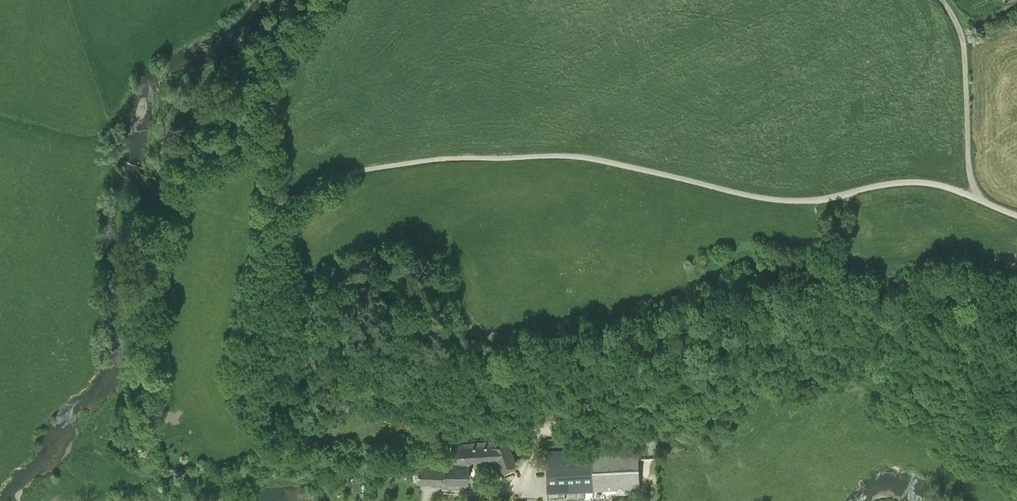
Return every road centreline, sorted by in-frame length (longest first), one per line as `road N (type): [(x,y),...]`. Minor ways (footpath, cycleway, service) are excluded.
road 1 (track): [(1016,473),(925,383),(863,362),(824,362),(713,405),(637,424),(490,426),(398,447),(327,438),(290,424),(255,392),(242,368),(239,337),(271,213)]
road 2 (track): [(271,213),(352,172),(453,158),(578,156),(789,199),(856,188)]
road 3 (track): [(271,213),(276,104),(333,0)]
road 4 (track): [(945,0),(964,45),(968,160),(978,196)]
road 5 (track): [(856,188),(914,179),(978,196)]

